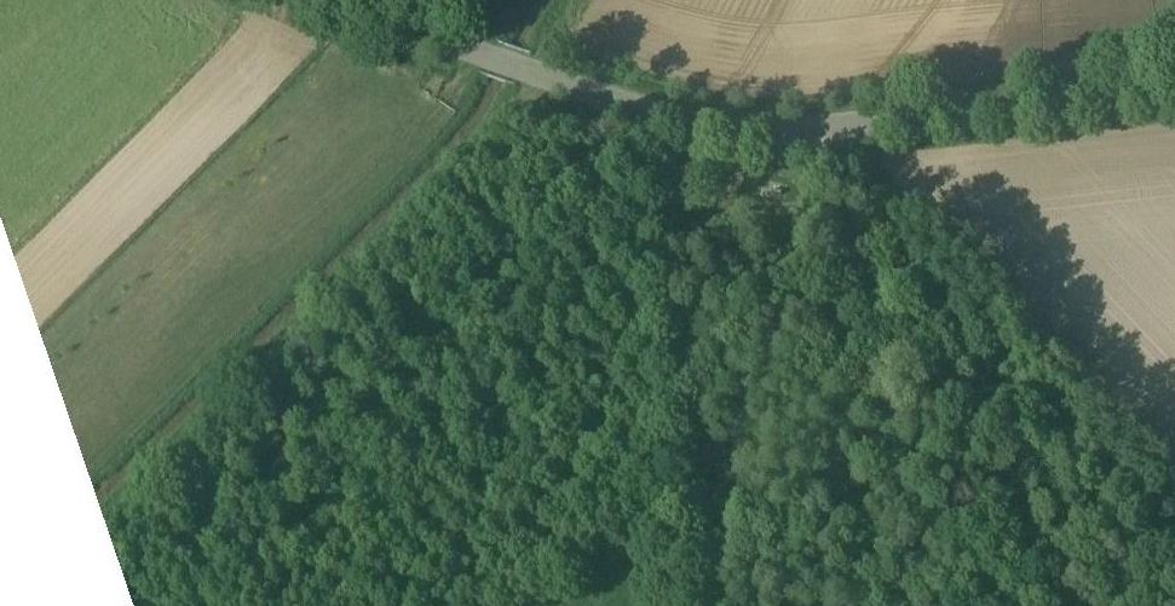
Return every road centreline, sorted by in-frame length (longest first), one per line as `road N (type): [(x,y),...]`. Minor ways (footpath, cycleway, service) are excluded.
road 1 (unclassified): [(312,0),(653,117),(740,134),(1174,89)]
road 2 (track): [(674,605),(638,224),(638,112)]
road 3 (track): [(382,162),(479,58),(514,0)]

